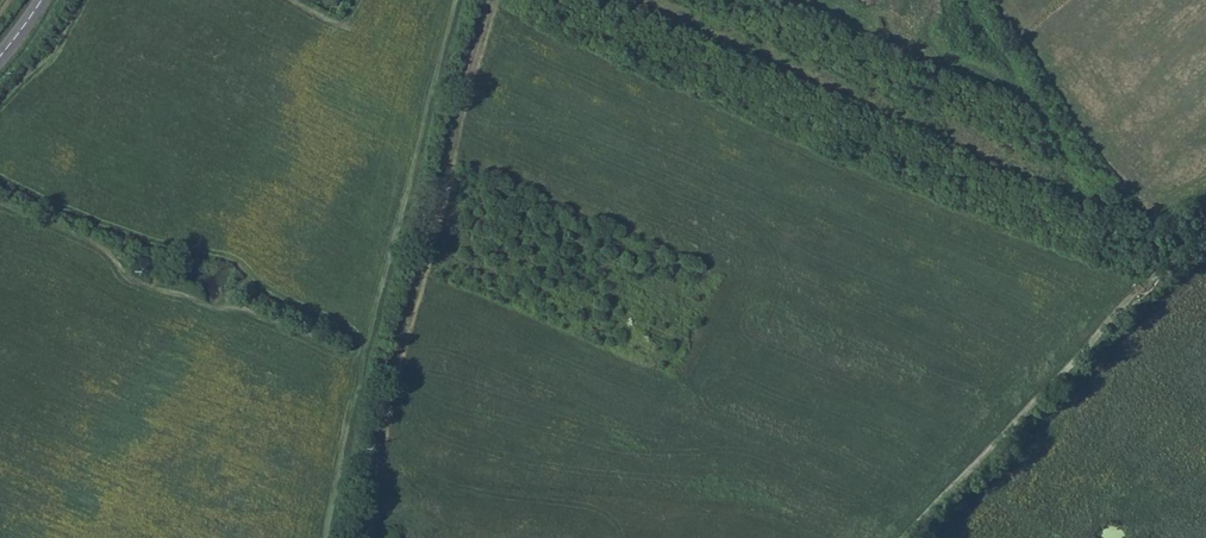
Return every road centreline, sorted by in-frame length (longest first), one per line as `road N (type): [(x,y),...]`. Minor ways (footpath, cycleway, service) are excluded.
road 1 (track): [(492,0),(445,153),(361,537)]
road 2 (track): [(893,537),(1205,240)]

